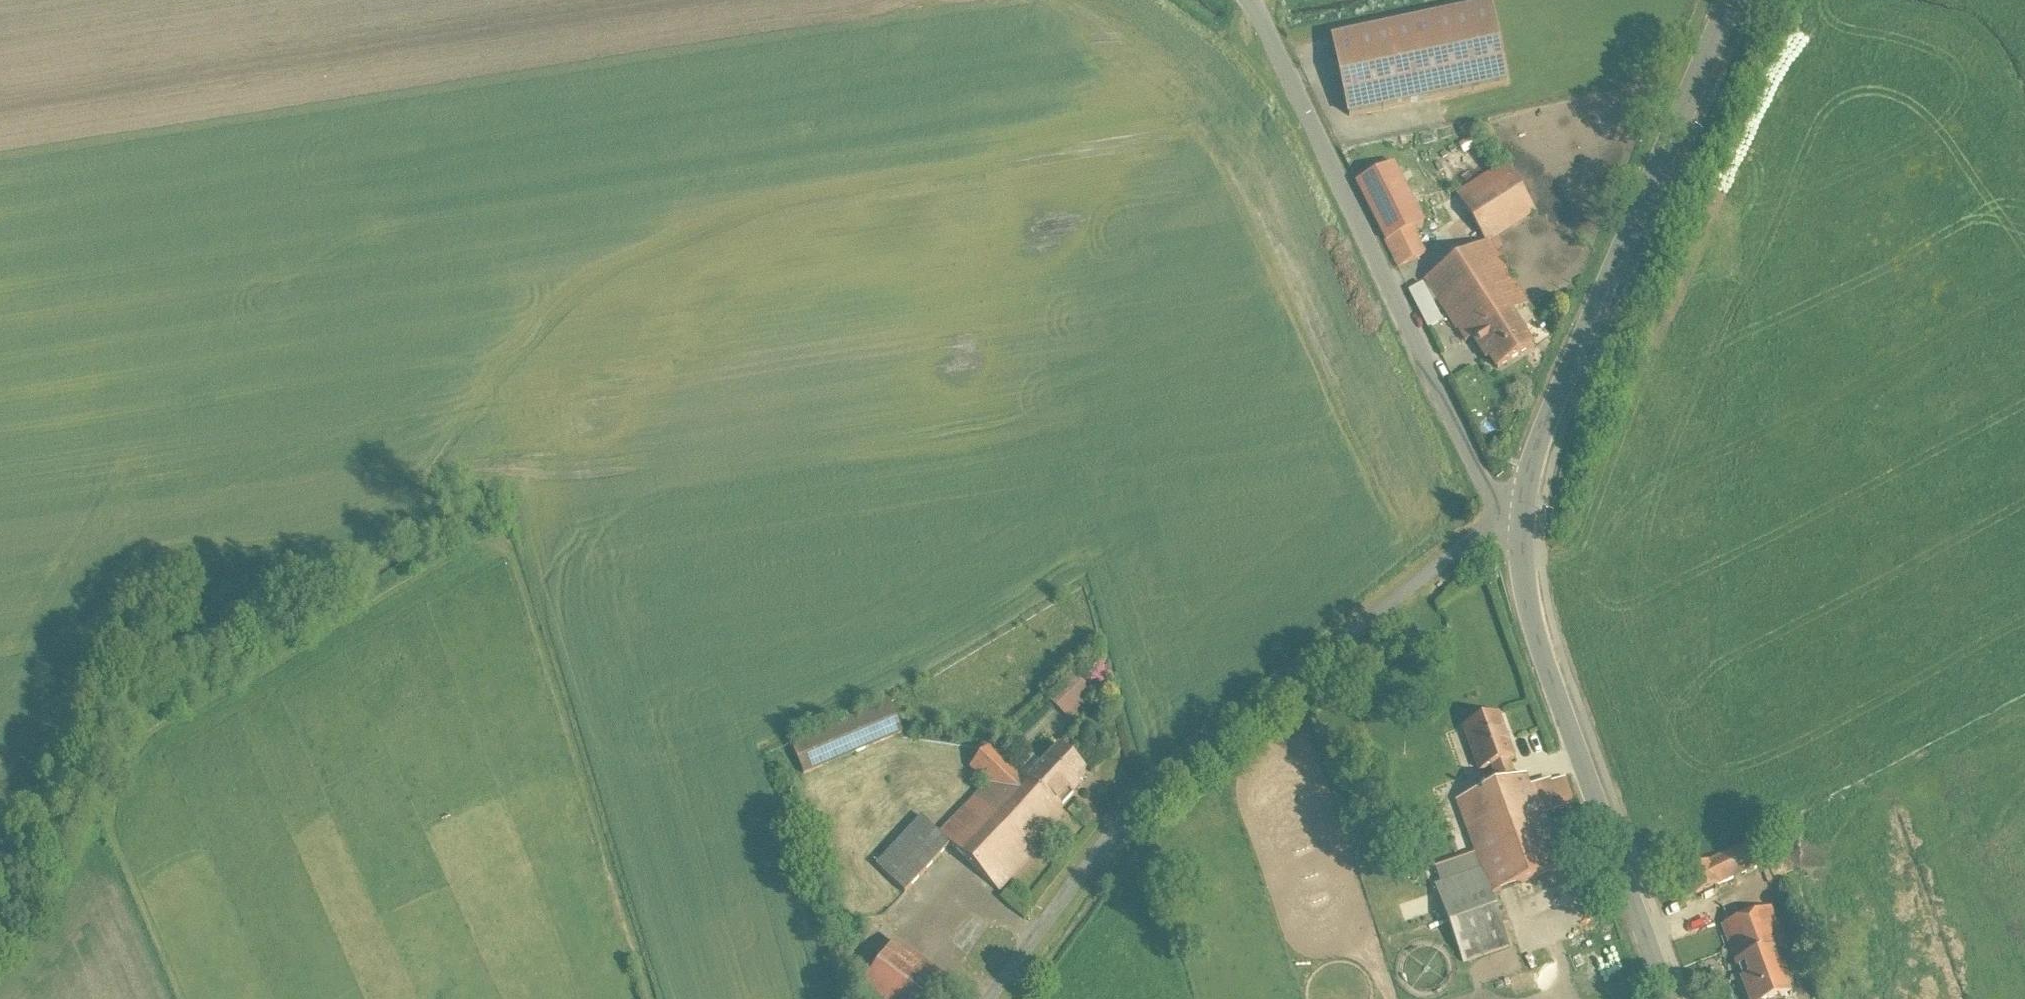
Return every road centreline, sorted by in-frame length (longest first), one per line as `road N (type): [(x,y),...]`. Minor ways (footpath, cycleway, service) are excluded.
road 1 (unclassified): [(1519,520),(1473,541),(1160,776),(1124,812),(985,998)]
road 2 (unclassified): [(1519,520),(1488,494),(1249,0)]
road 3 (tertiary): [(1519,520),(1552,402),(1732,0)]
road 4 (tertiary): [(1668,998),(1531,623),(1519,520)]

